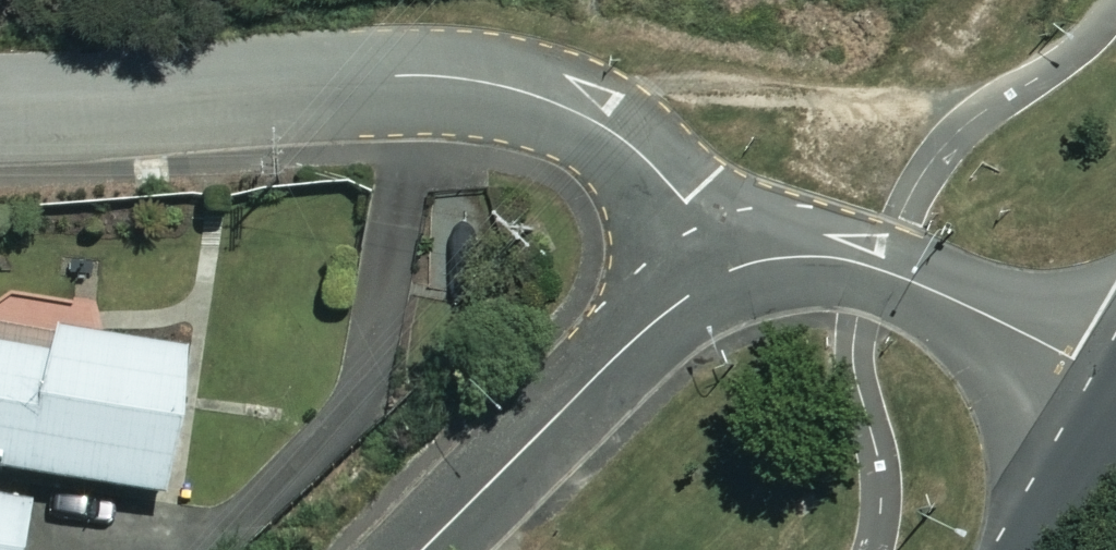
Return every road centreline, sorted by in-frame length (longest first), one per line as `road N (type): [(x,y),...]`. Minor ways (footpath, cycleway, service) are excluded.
road 1 (residential): [(0,106),(384,76),(468,80),(544,100),(612,132),(688,204),(724,273)]
road 2 (residential): [(724,273),(783,257),(831,257),(878,270),(1115,386)]
road 3 (residential): [(428,549),(651,324),(724,273)]
road 4 (track): [(878,270),(873,145),(966,0)]

